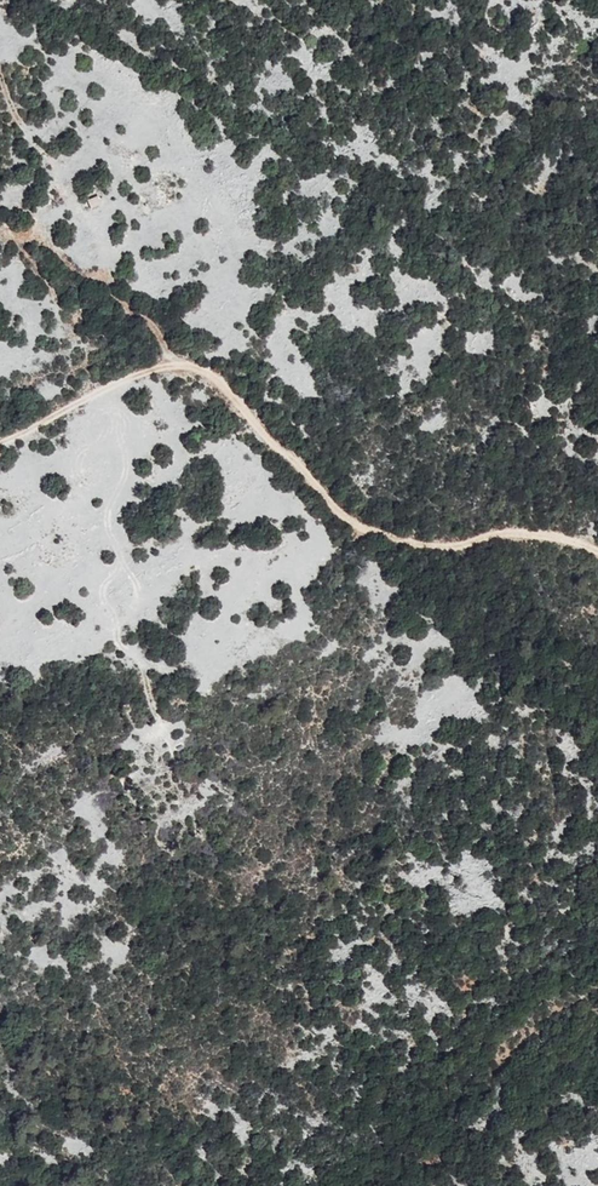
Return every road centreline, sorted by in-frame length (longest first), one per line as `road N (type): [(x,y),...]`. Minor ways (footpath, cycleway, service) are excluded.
road 1 (track): [(597,549),(519,532),(482,547),(415,544),(373,530),(339,509),(249,417),(236,388),(184,364),(127,378),(0,441)]

